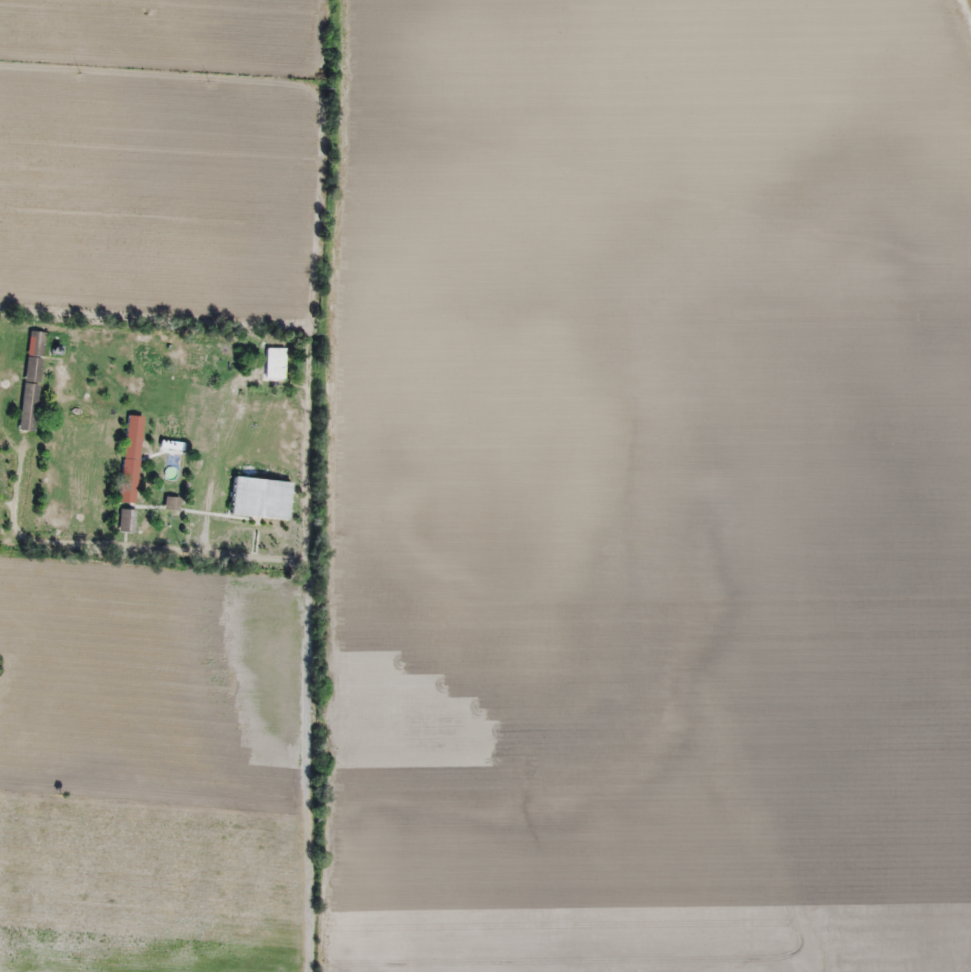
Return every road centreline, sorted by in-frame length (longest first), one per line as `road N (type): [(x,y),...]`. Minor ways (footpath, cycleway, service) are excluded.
road 1 (residential): [(314,971),(309,305),(323,0)]

